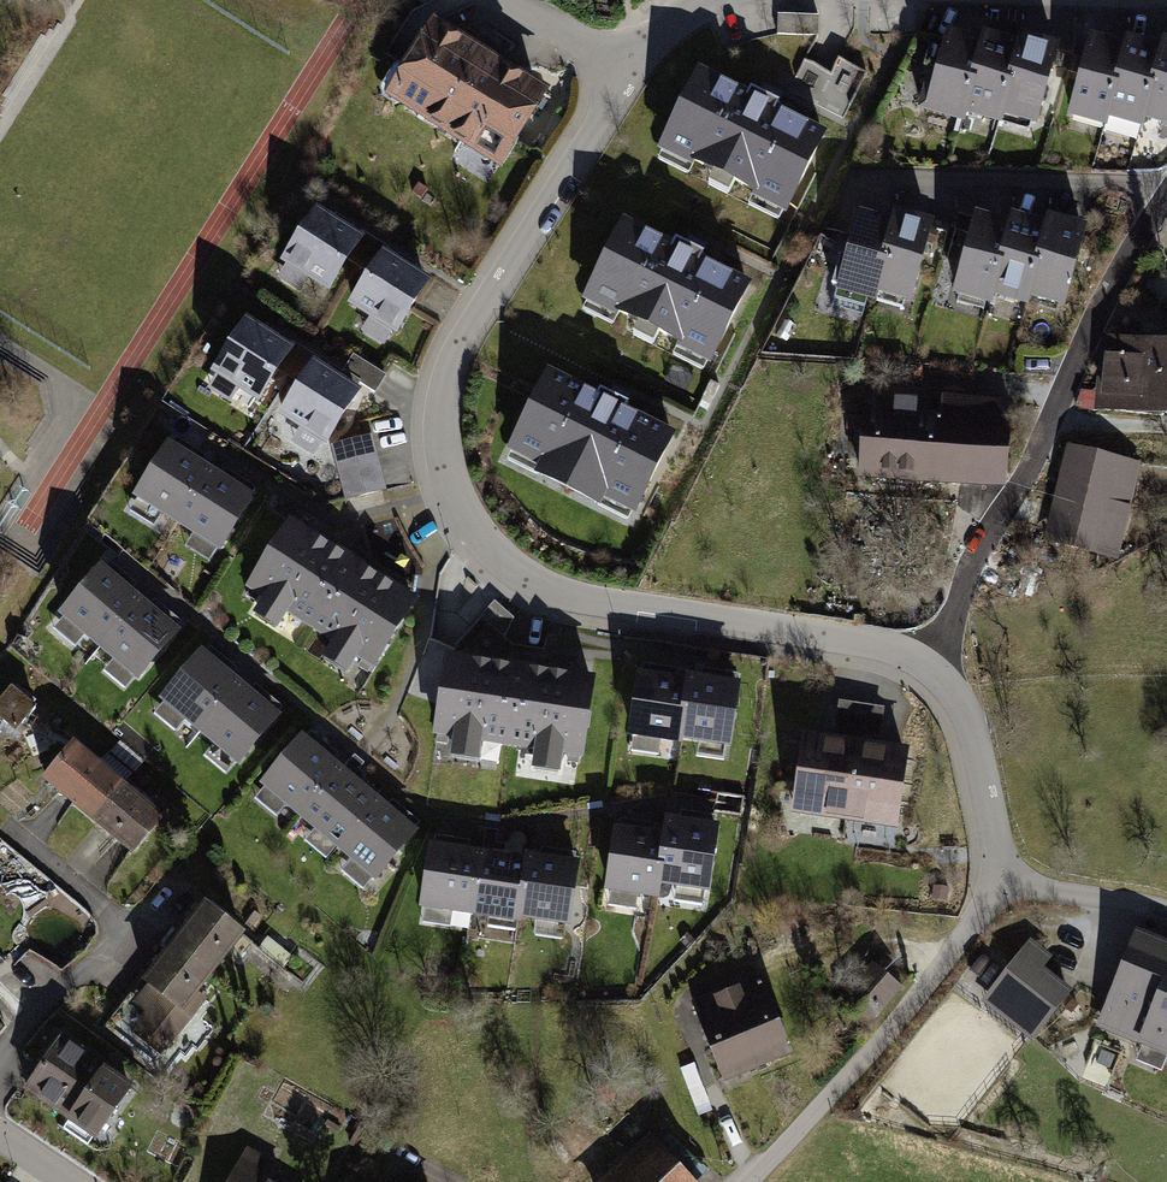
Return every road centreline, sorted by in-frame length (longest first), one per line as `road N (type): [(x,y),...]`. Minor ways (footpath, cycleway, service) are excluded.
road 1 (residential): [(928,666),(862,640),(605,602),(543,586),(487,543),(454,495),(442,433),(449,376),(633,66)]
road 2 (residential): [(1166,197),(1105,300),(1040,454),(986,536),(928,666)]
road 3 (residential): [(1008,883),(751,1181)]
road 4 (residential): [(1008,883),(967,714),(928,666)]
road 5 (unclassified): [(1166,911),(1008,883)]
road 6 (residential): [(633,66),(506,0)]

